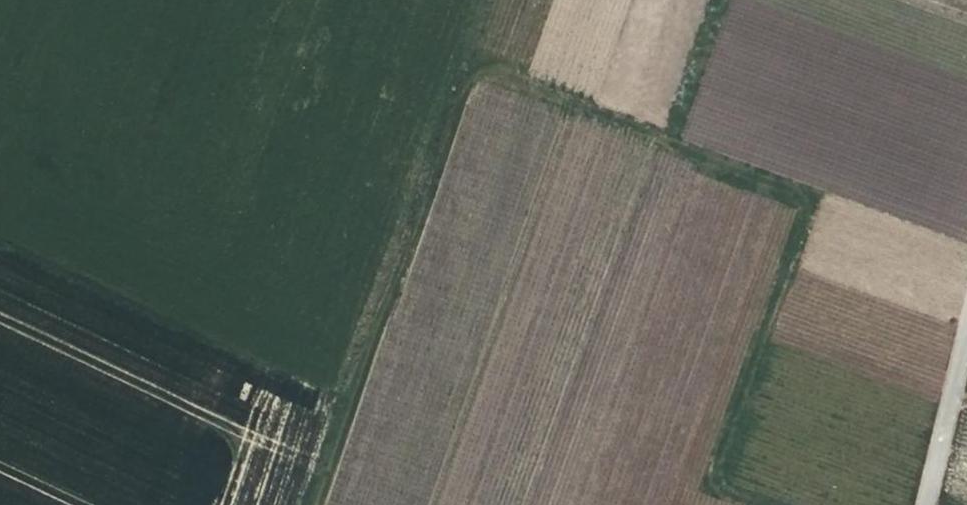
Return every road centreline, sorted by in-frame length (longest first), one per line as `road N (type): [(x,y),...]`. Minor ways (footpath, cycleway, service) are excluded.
road 1 (track): [(753,504),(715,490),(804,201),(468,70),(316,504)]
road 2 (unclassified): [(926,504),(966,332)]

